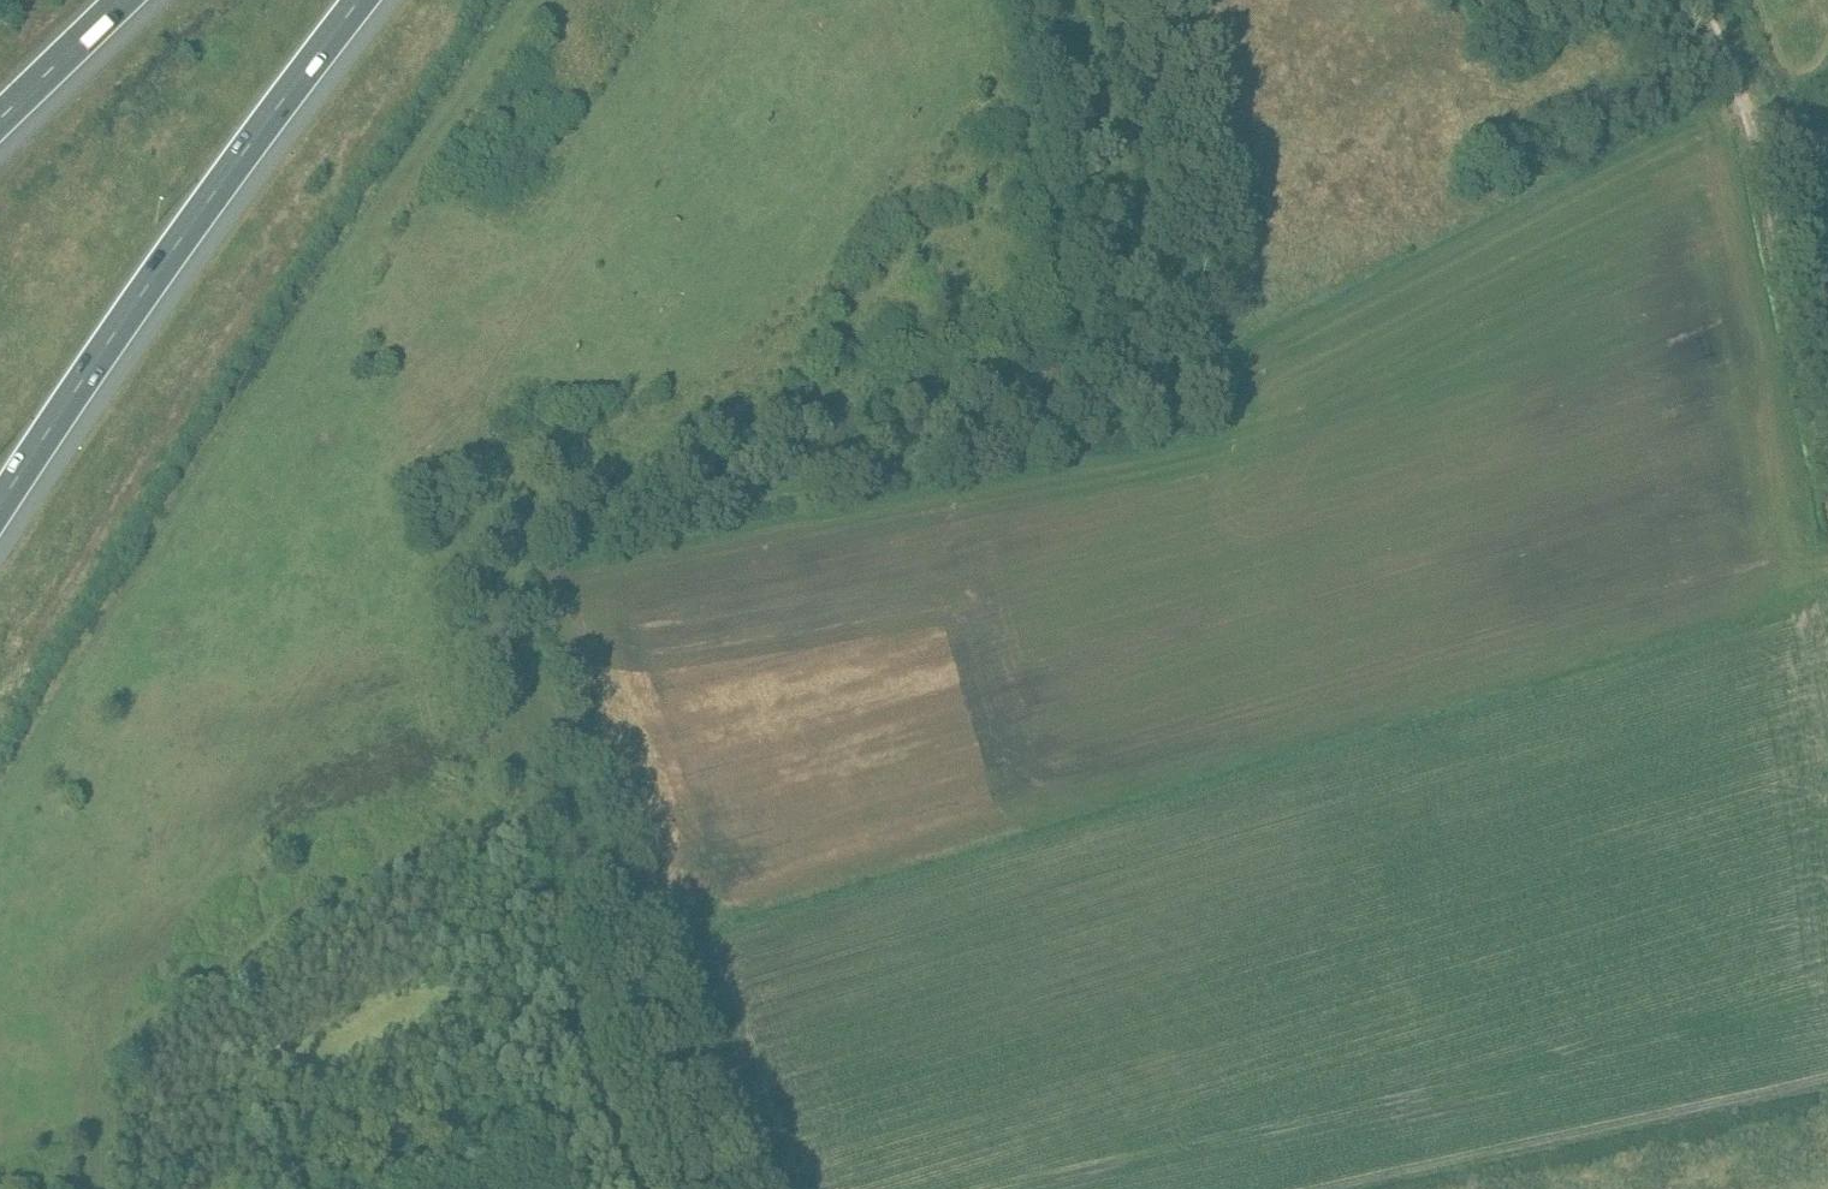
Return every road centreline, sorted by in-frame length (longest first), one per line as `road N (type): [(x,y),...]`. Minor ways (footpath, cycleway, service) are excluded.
road 1 (motorway): [(0,511),(138,300),(358,0)]
road 2 (track): [(1827,477),(1755,135),(1696,0)]
road 3 (motorway): [(0,126),(130,0)]

